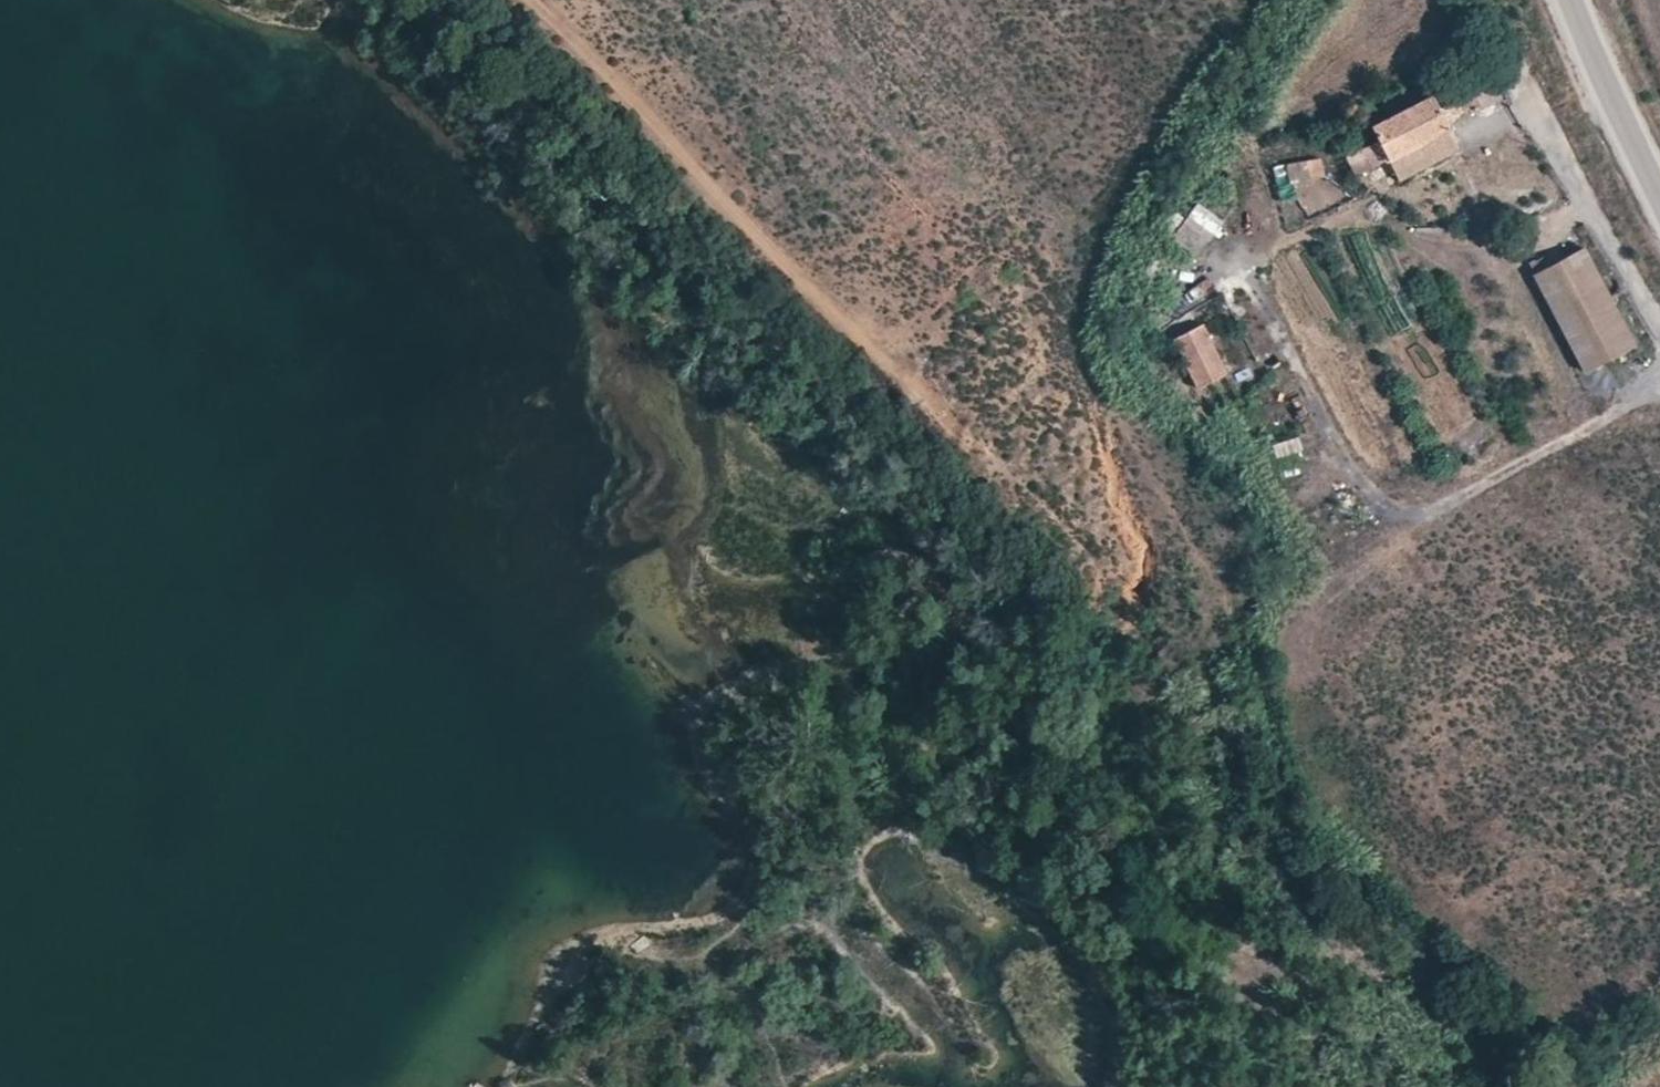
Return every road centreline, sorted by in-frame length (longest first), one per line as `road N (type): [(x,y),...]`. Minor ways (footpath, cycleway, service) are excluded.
road 1 (track): [(1659,382),(1474,483),(1410,512),(1394,509)]
road 2 (track): [(1659,314),(1525,85)]
road 3 (tertiary): [(1659,202),(1565,0)]

